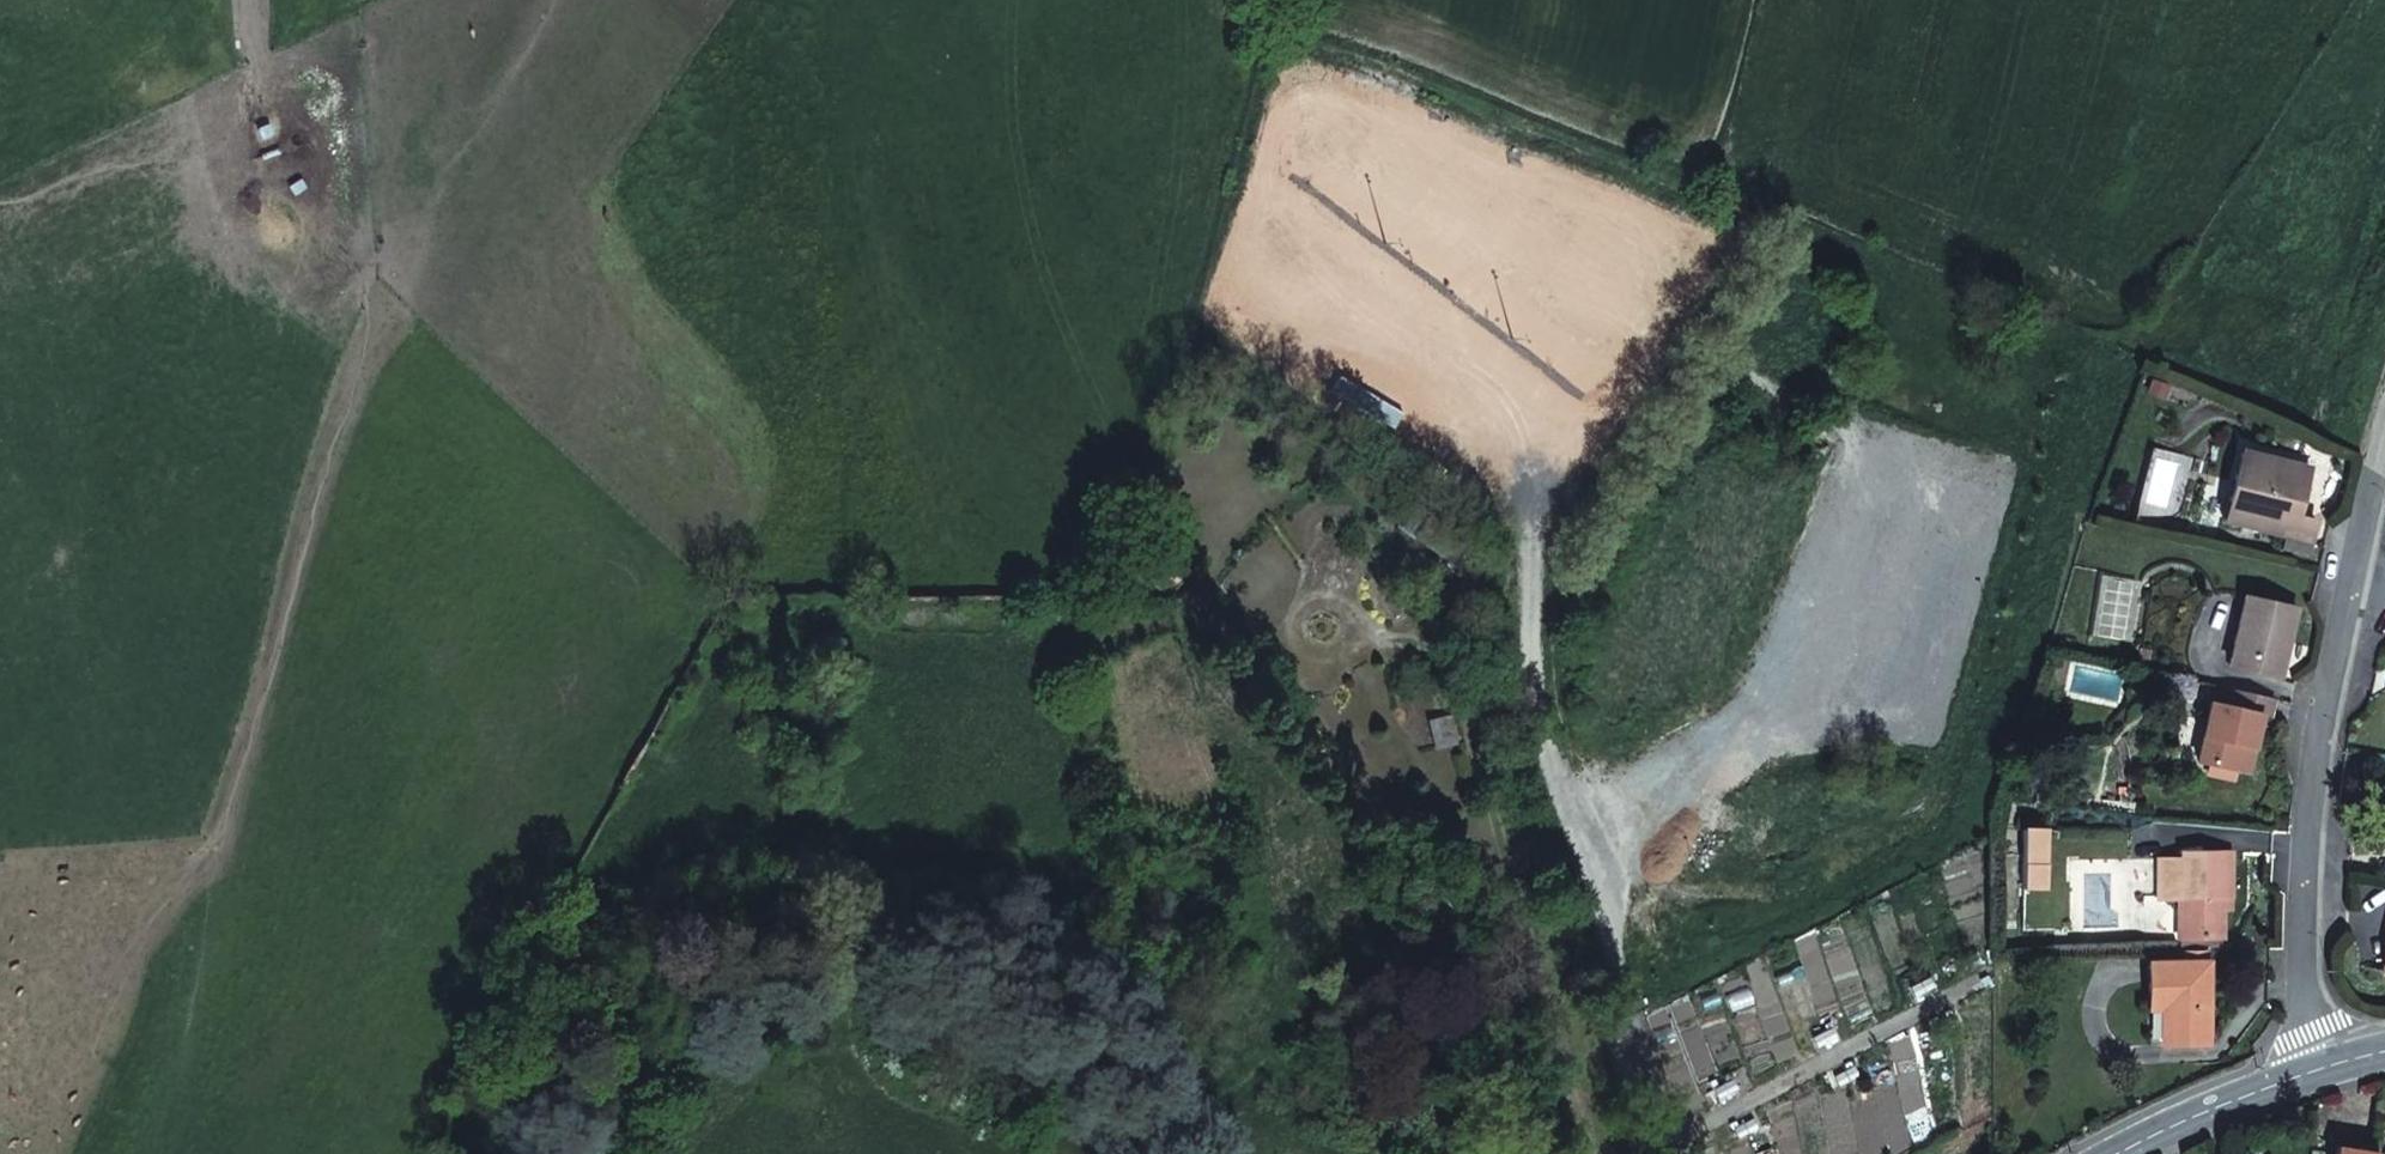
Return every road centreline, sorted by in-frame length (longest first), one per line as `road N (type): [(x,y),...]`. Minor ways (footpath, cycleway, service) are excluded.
road 1 (residential): [(2384,463),(2324,708),(2306,840),(2299,940),(2306,1012),(2322,1068)]
road 2 (tertiary): [(2322,1068),(2161,1128),(2115,1153)]

